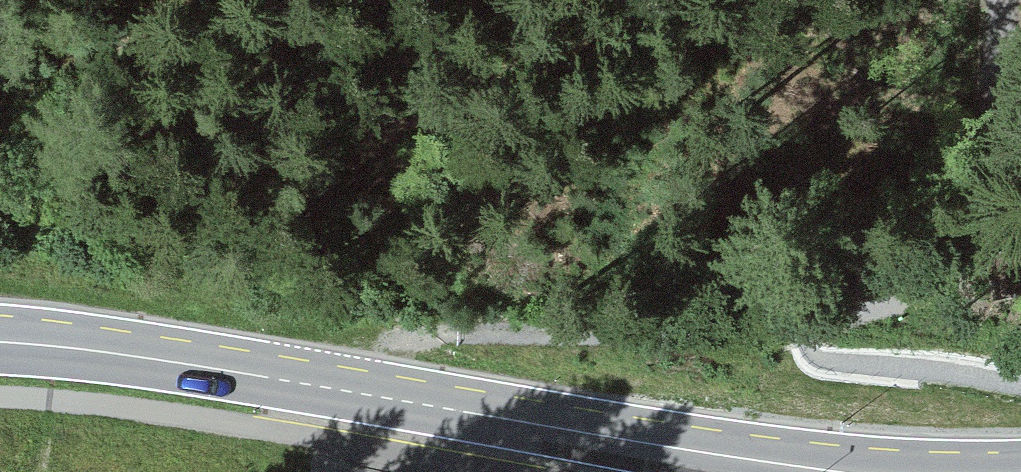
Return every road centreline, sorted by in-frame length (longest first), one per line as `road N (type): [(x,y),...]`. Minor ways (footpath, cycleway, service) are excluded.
road 1 (secondary): [(834,471),(332,388),(0,343)]
road 2 (track): [(984,219),(917,280),(842,317),(737,335),(418,334),(374,347),(332,388)]
road 3 (track): [(964,0),(984,219)]

